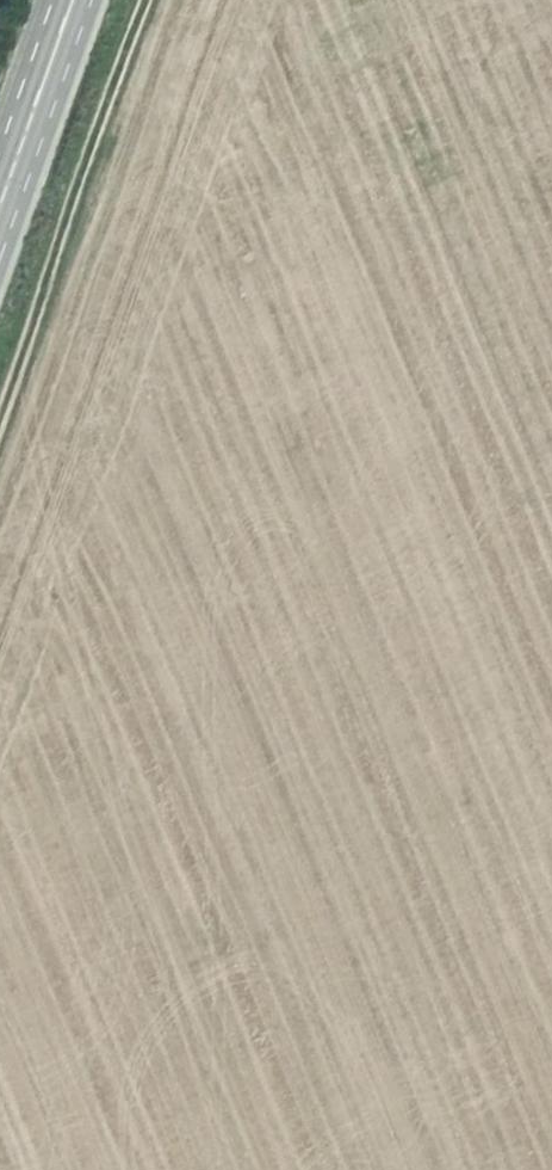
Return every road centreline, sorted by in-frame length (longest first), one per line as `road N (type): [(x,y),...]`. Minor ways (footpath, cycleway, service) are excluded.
road 1 (track): [(0,415),(149,0)]
road 2 (secondary): [(0,214),(76,0)]

